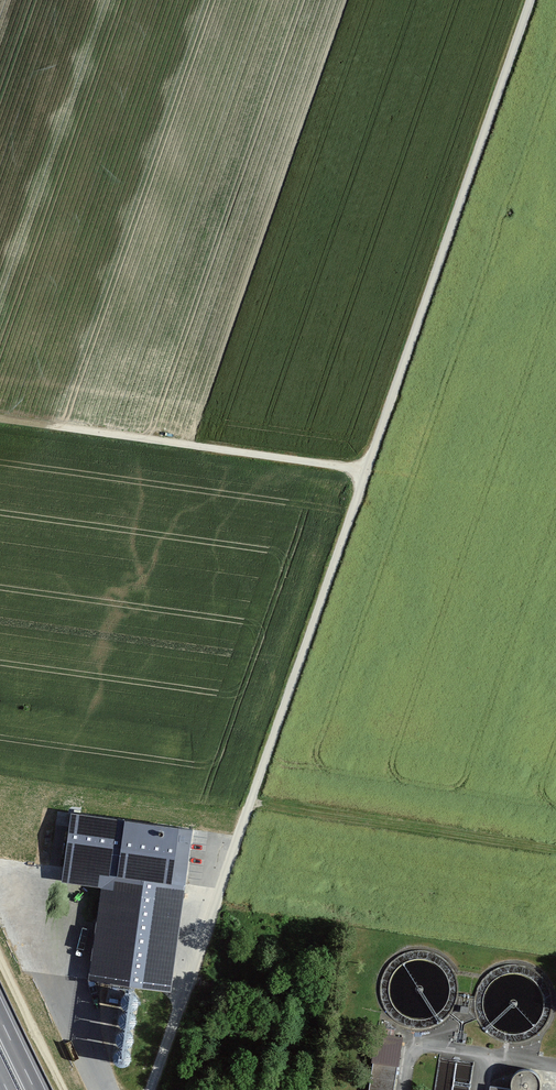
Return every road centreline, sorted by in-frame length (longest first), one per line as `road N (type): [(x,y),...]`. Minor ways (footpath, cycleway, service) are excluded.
road 1 (track): [(152,1089),(532,0)]
road 2 (track): [(0,419),(368,471)]
road 3 (track): [(64,1089),(0,957)]

